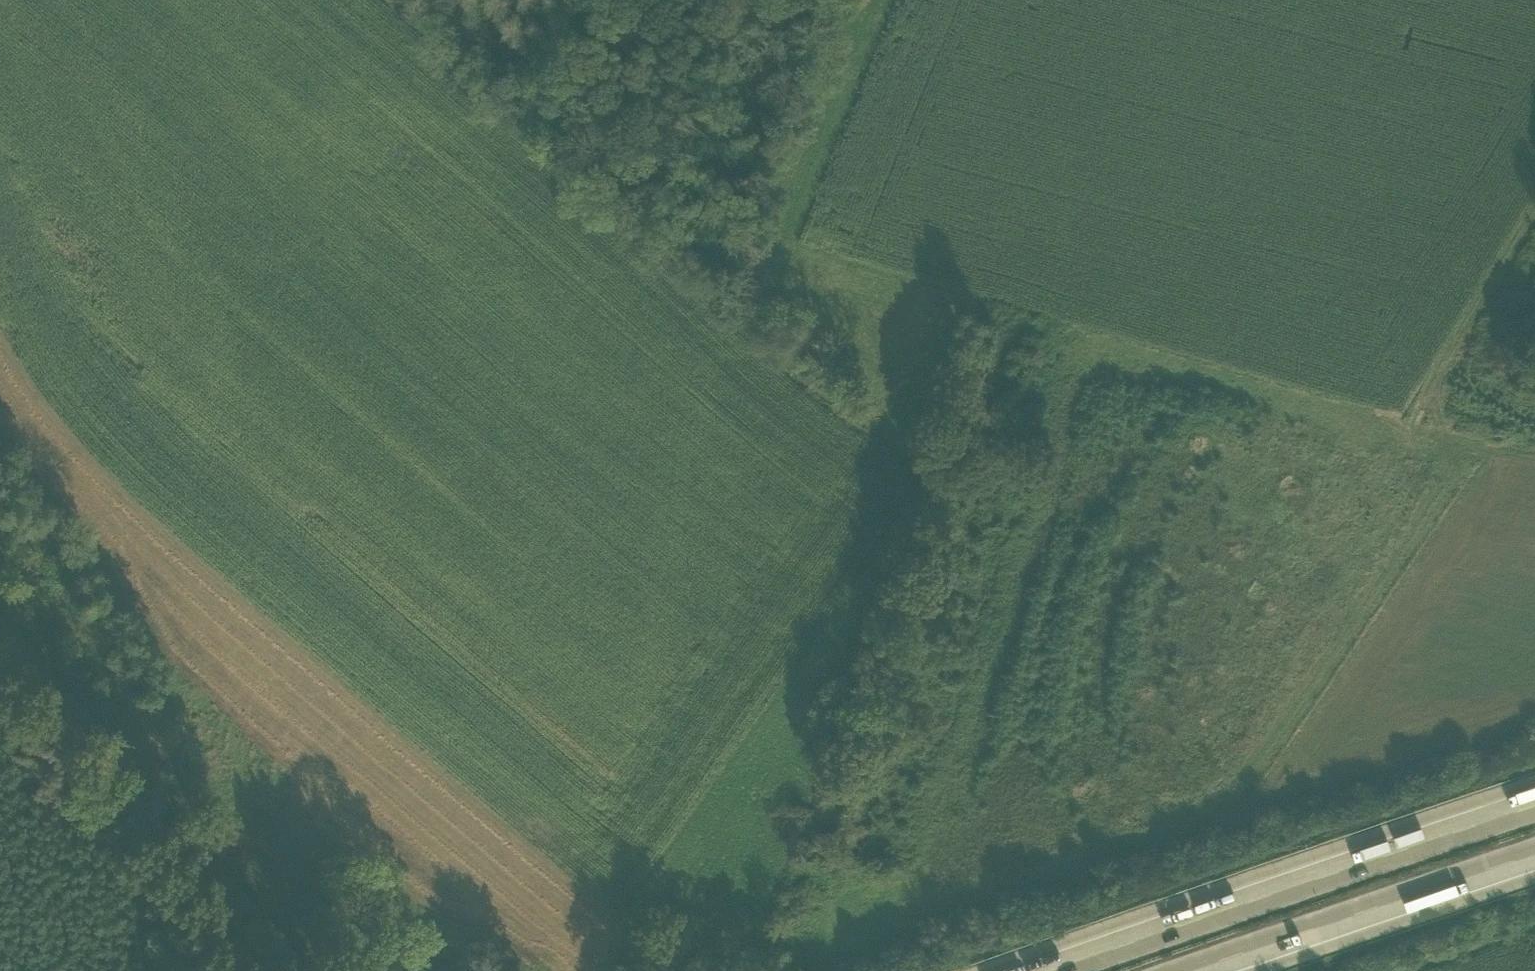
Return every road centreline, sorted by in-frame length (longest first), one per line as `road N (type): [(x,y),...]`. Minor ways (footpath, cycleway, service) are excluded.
road 1 (motorway): [(1534,806),(1054,970)]
road 2 (motorway): [(1189,970),(1534,855)]
road 3 (track): [(1534,217),(1425,400),(1510,424)]

